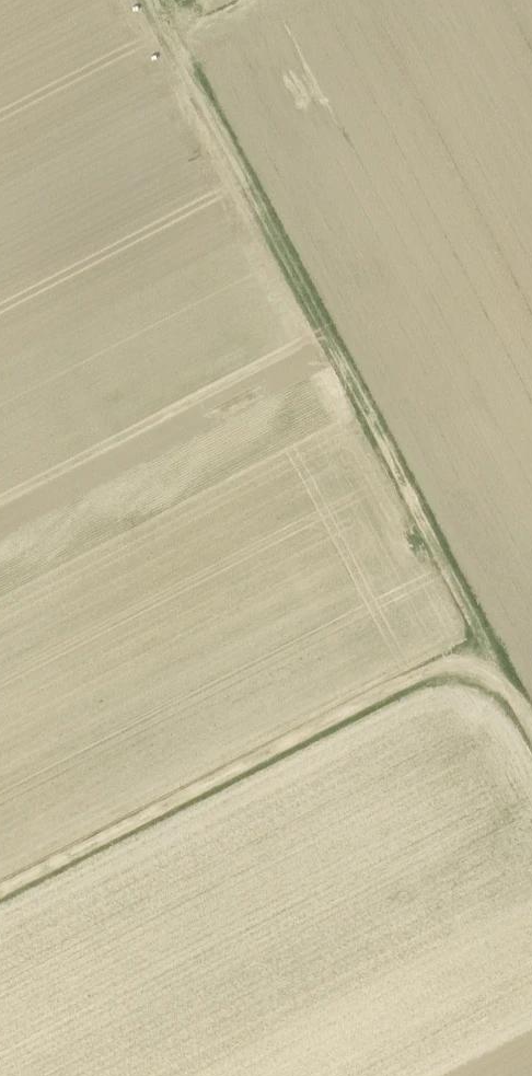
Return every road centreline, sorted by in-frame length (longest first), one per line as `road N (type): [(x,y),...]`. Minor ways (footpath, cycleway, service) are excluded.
road 1 (track): [(143,0),(512,703)]
road 2 (track): [(531,718),(431,664),(0,892)]

